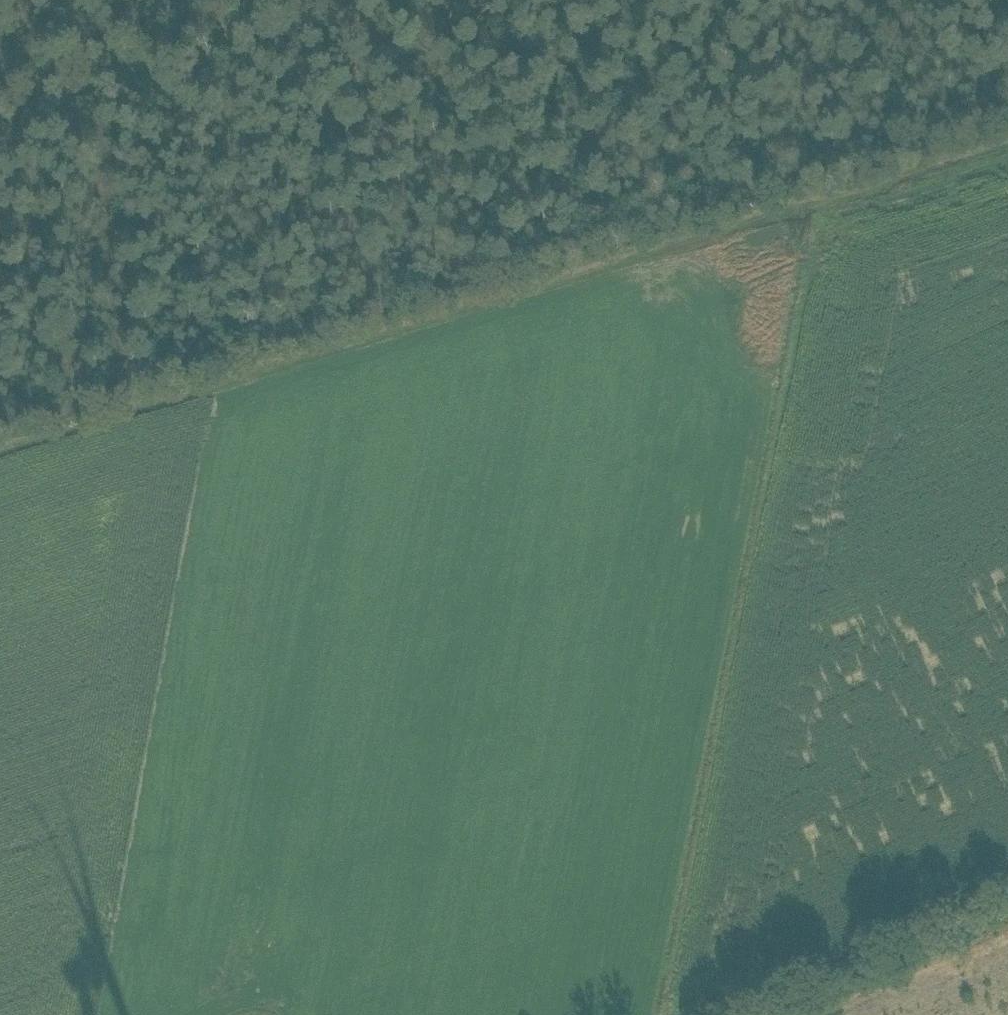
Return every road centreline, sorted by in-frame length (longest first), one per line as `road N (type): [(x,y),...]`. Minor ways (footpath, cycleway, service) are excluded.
road 1 (track): [(755,1014),(1007,899)]

